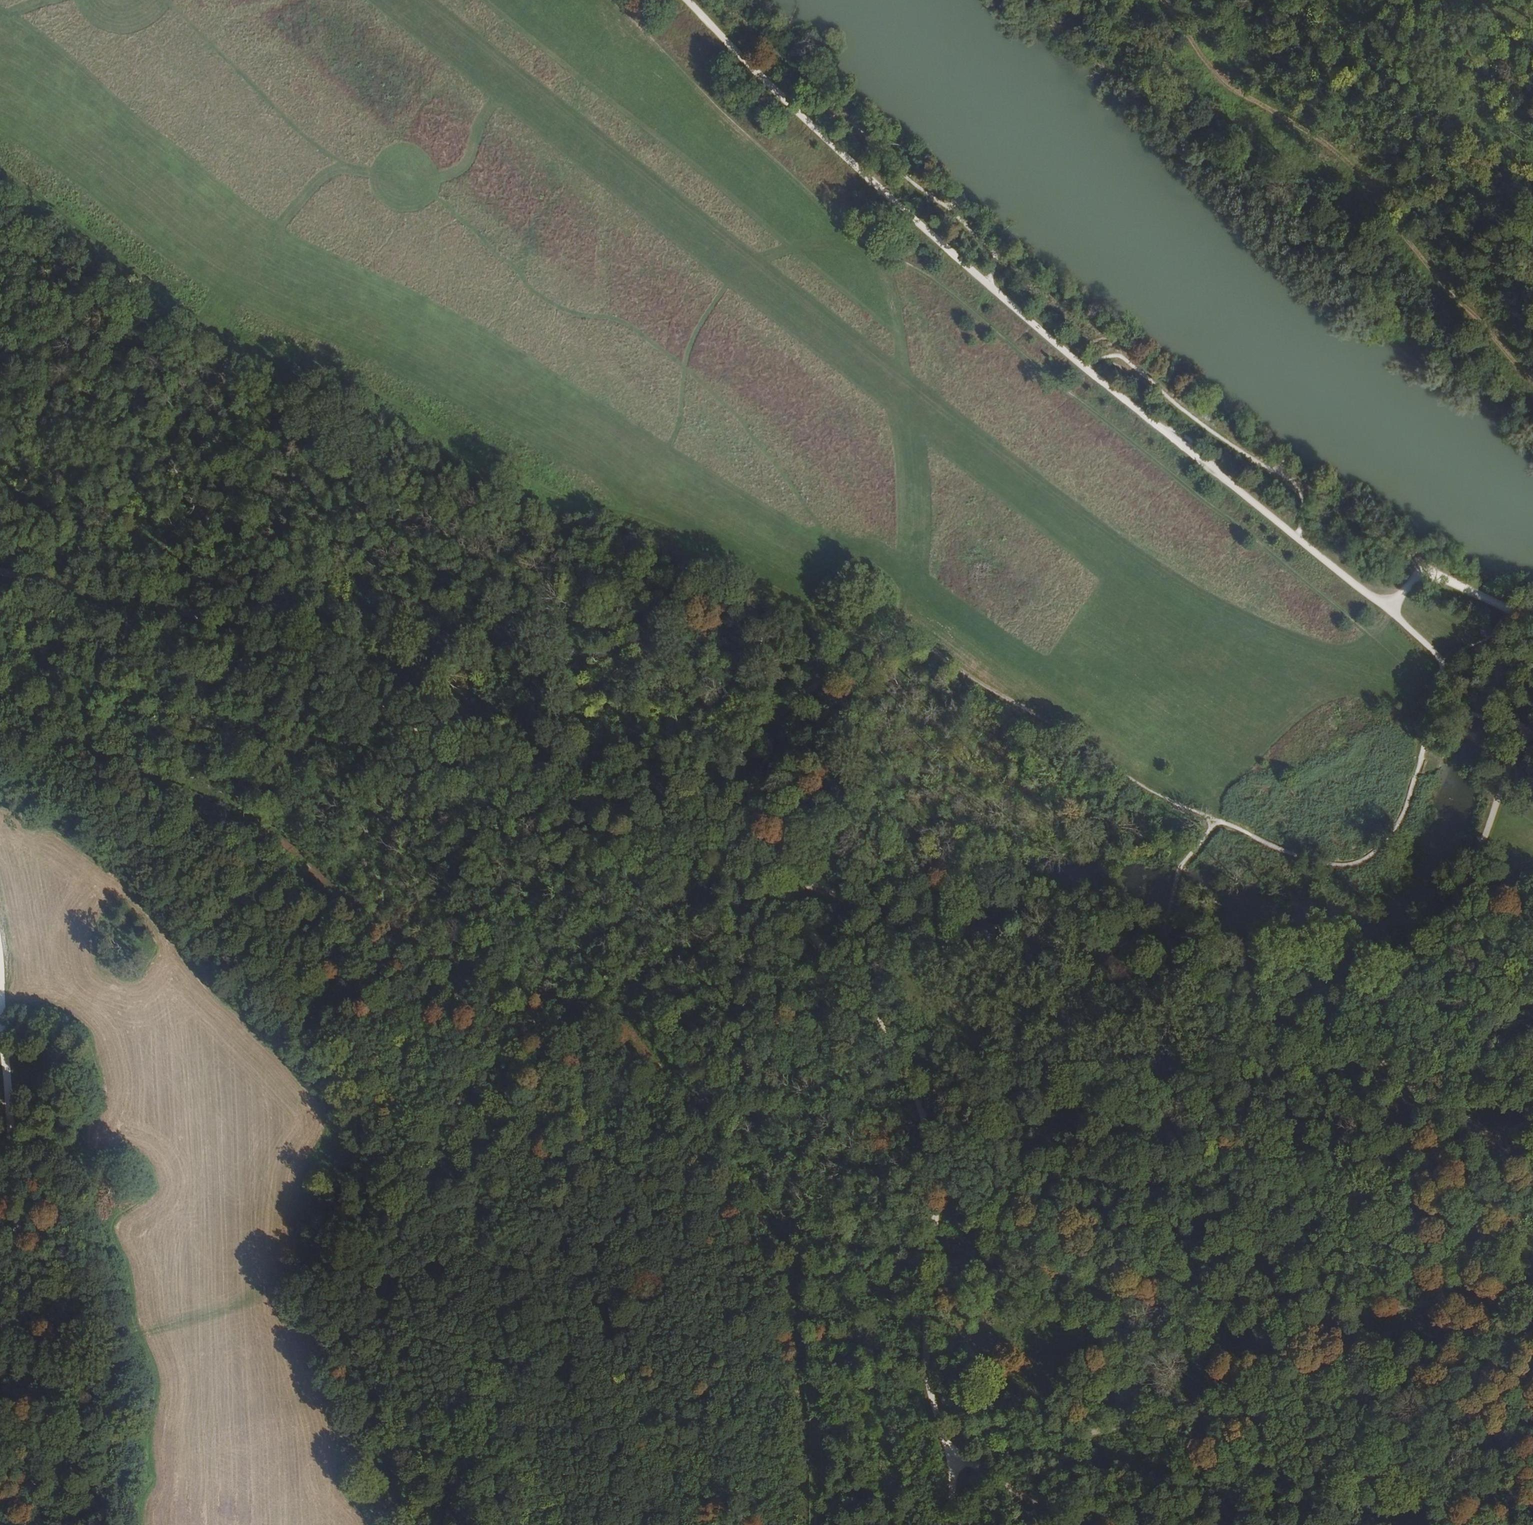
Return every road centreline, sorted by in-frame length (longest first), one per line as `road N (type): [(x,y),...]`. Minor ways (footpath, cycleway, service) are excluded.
road 1 (track): [(949,1524),(953,1463),(926,1351),(938,1225),(933,1146),(889,1033),(789,897),(784,877),(296,642),(242,622),(0,574)]
road 2 (track): [(687,0),(839,153),(1037,329),(1420,637),(1475,691),(1532,723)]
road 3 (track): [(1070,1524),(970,1462),(953,1463)]

